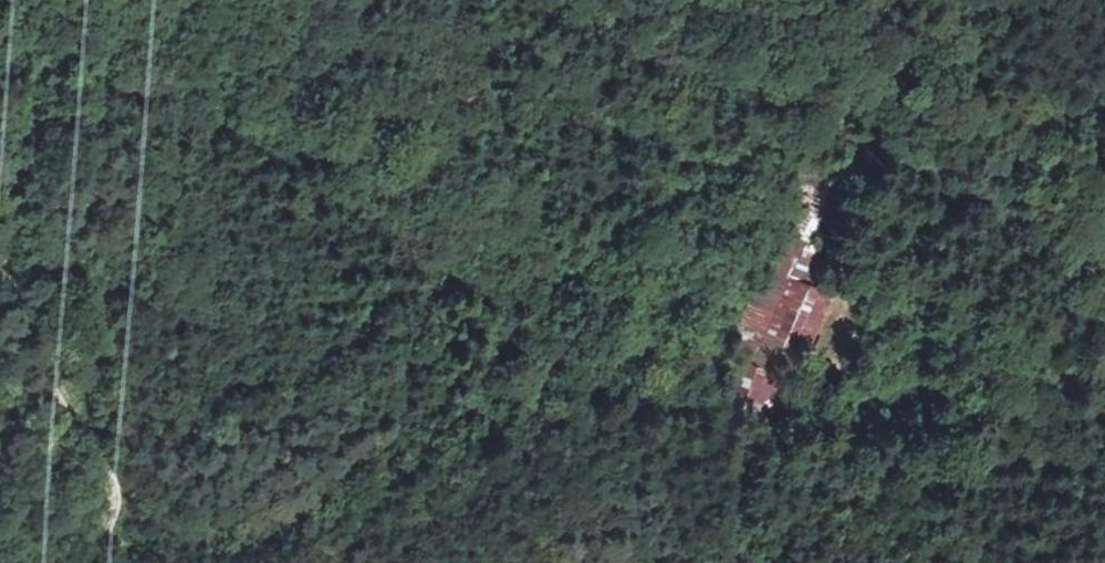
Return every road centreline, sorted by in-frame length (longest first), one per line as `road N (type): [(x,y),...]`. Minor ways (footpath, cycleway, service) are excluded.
road 1 (track): [(92,562),(121,521),(123,476),(61,384),(0,232)]

